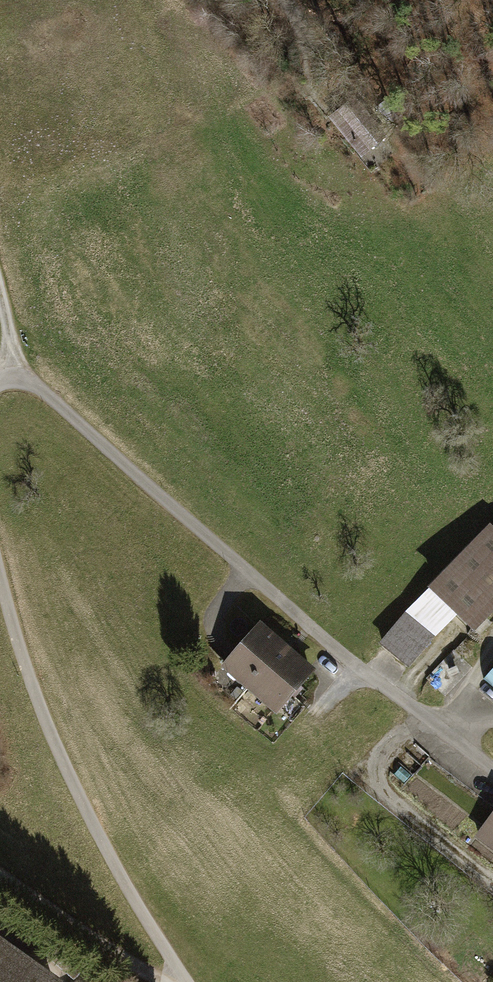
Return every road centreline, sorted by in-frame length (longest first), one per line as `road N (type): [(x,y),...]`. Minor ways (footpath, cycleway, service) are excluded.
road 1 (unclassified): [(0,381),(29,381),(49,397),(350,661)]
road 2 (unclassified): [(189,981),(83,809),(25,673),(0,588)]
road 3 (track): [(424,717),(384,754),(388,794),(492,881)]
road 4 (track): [(0,875),(155,981)]
road 5 (residential): [(350,661),(435,726),(492,721)]

